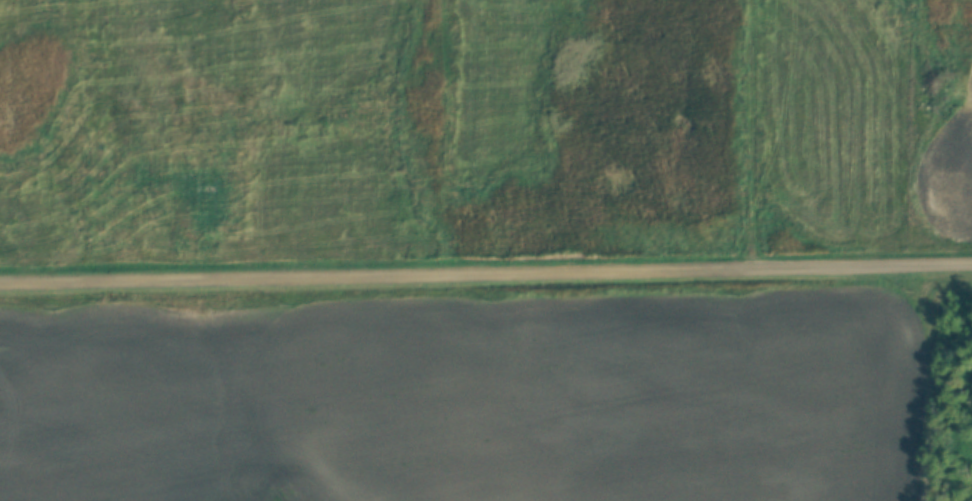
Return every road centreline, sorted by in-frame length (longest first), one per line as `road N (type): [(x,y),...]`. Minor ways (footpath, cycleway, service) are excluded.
road 1 (residential): [(971,272),(0,292)]

